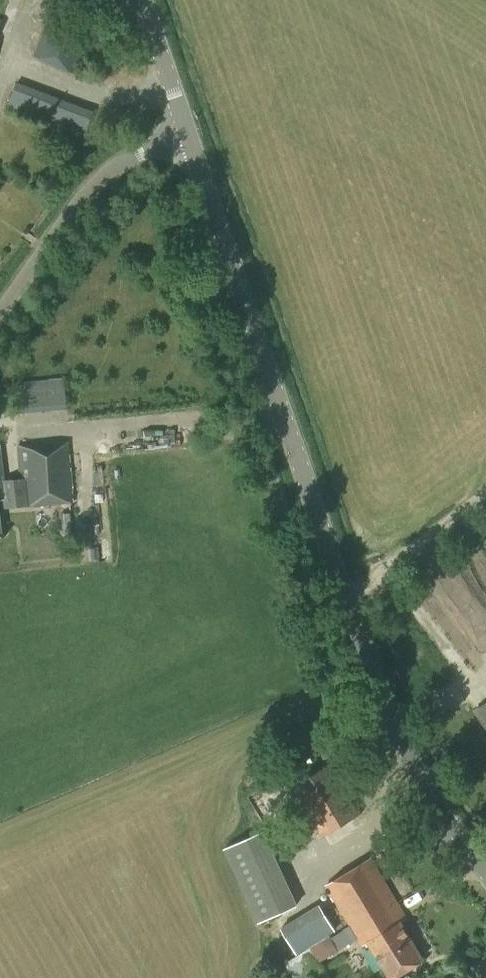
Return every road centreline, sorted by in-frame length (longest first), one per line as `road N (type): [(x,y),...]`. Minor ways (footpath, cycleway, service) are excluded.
road 1 (tertiary): [(485,875),(353,618),(188,131)]
road 2 (unclassified): [(0,325),(77,217),(188,131)]
road 3 (tertiary): [(188,131),(146,0)]

